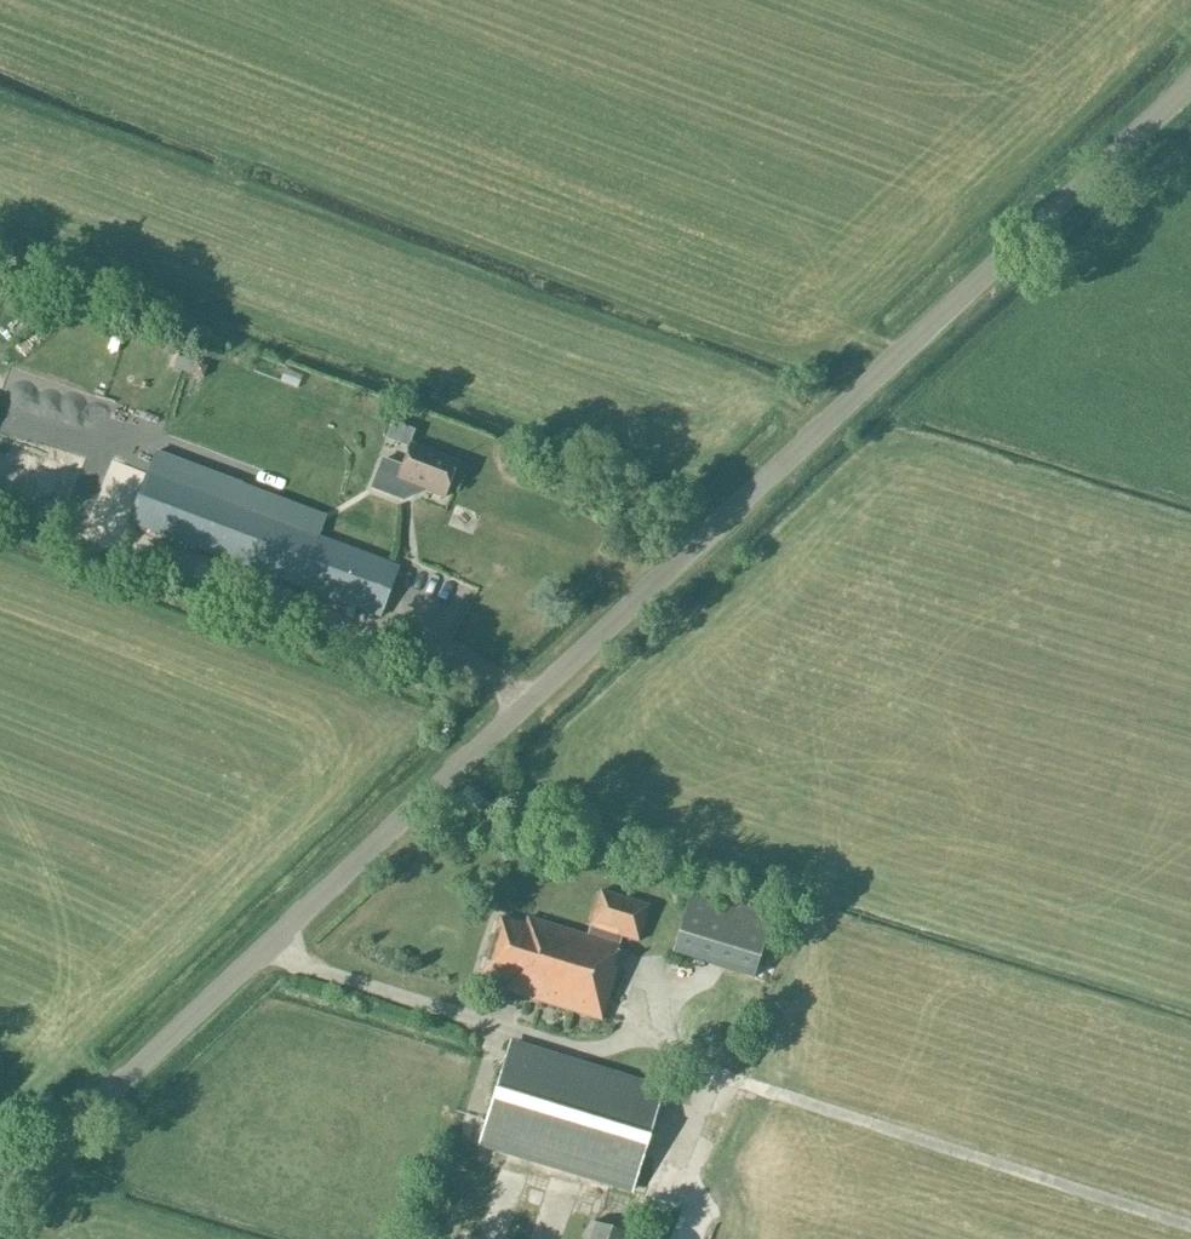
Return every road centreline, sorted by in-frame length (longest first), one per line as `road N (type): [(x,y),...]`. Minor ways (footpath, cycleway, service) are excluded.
road 1 (unclassified): [(0,1195),(1190,87)]

